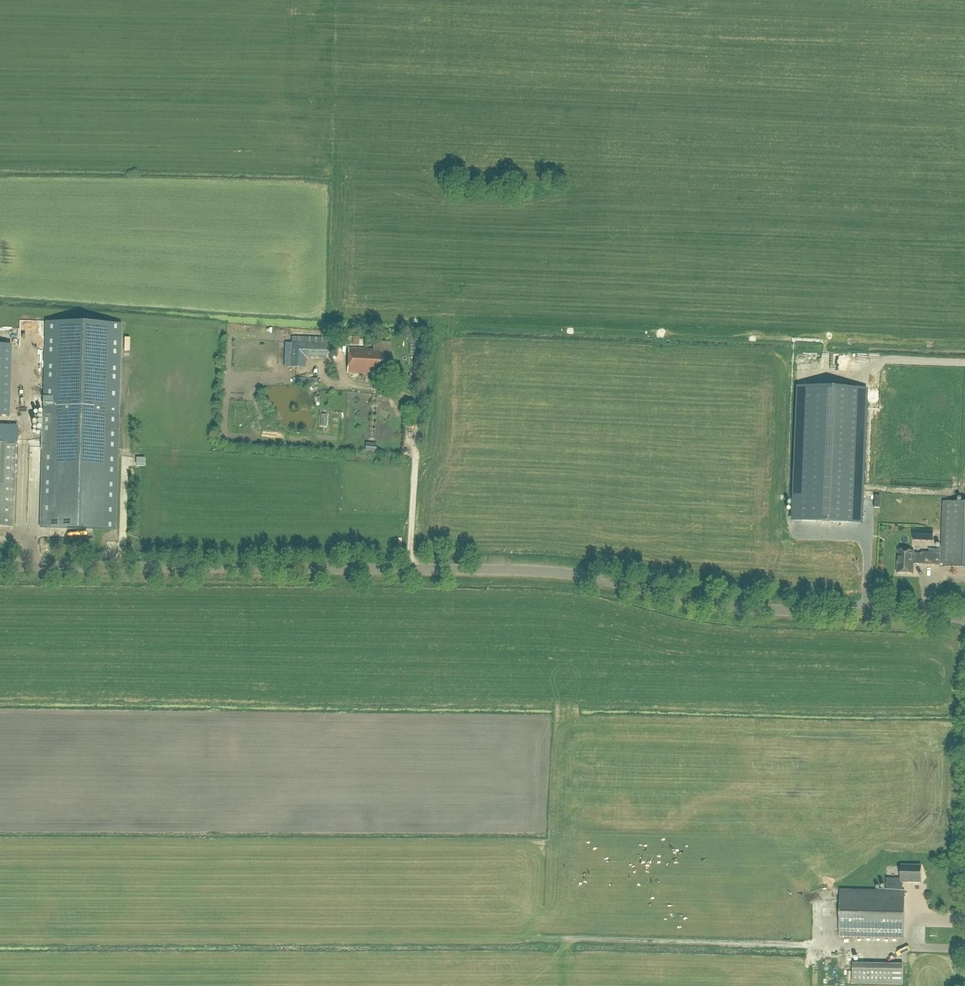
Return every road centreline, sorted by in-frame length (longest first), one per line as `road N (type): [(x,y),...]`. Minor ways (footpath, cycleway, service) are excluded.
road 1 (unclassified): [(964,617),(720,606),(531,570),(0,565)]
road 2 (track): [(410,569),(417,409),(432,336)]

